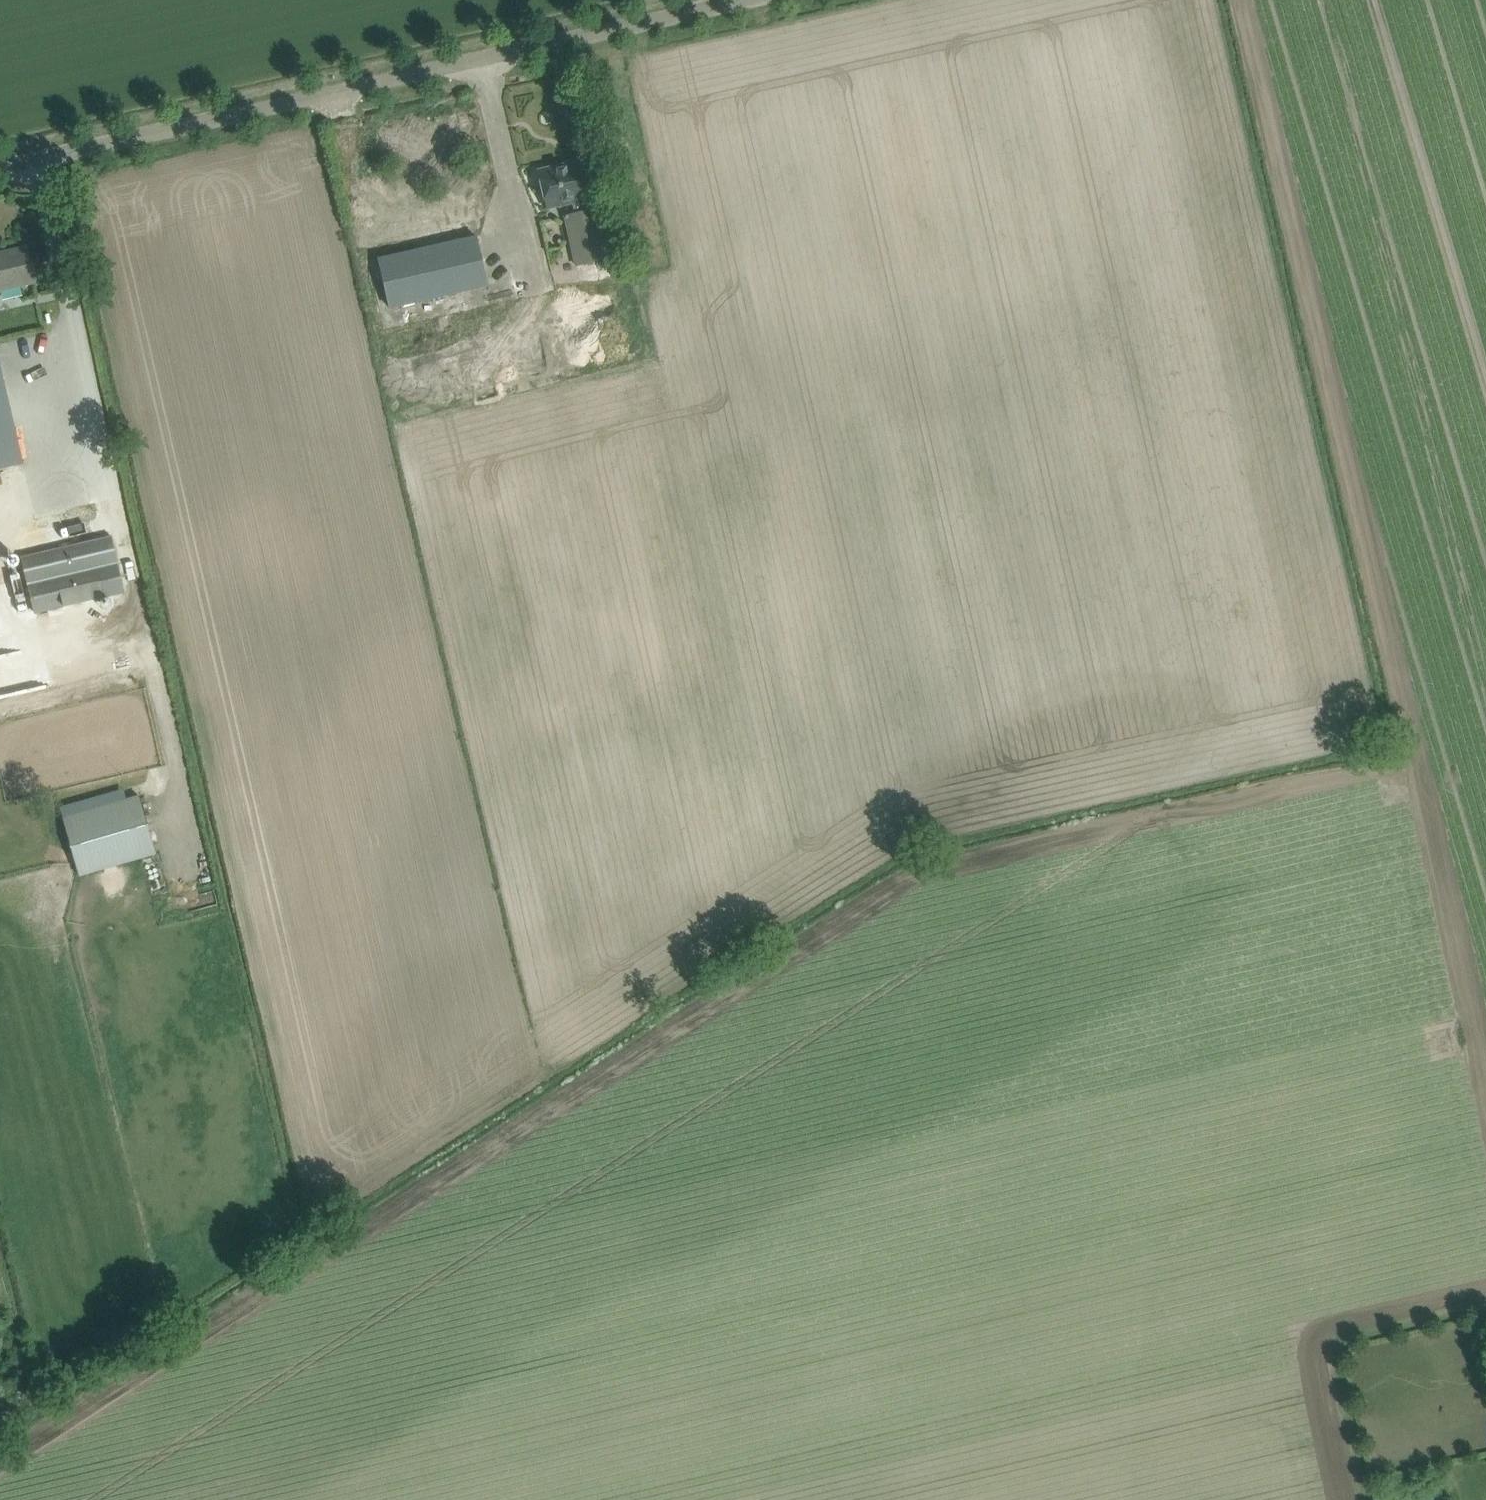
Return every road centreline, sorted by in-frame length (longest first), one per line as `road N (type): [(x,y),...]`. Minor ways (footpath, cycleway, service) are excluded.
road 1 (unclassified): [(0,174),(770,0)]

